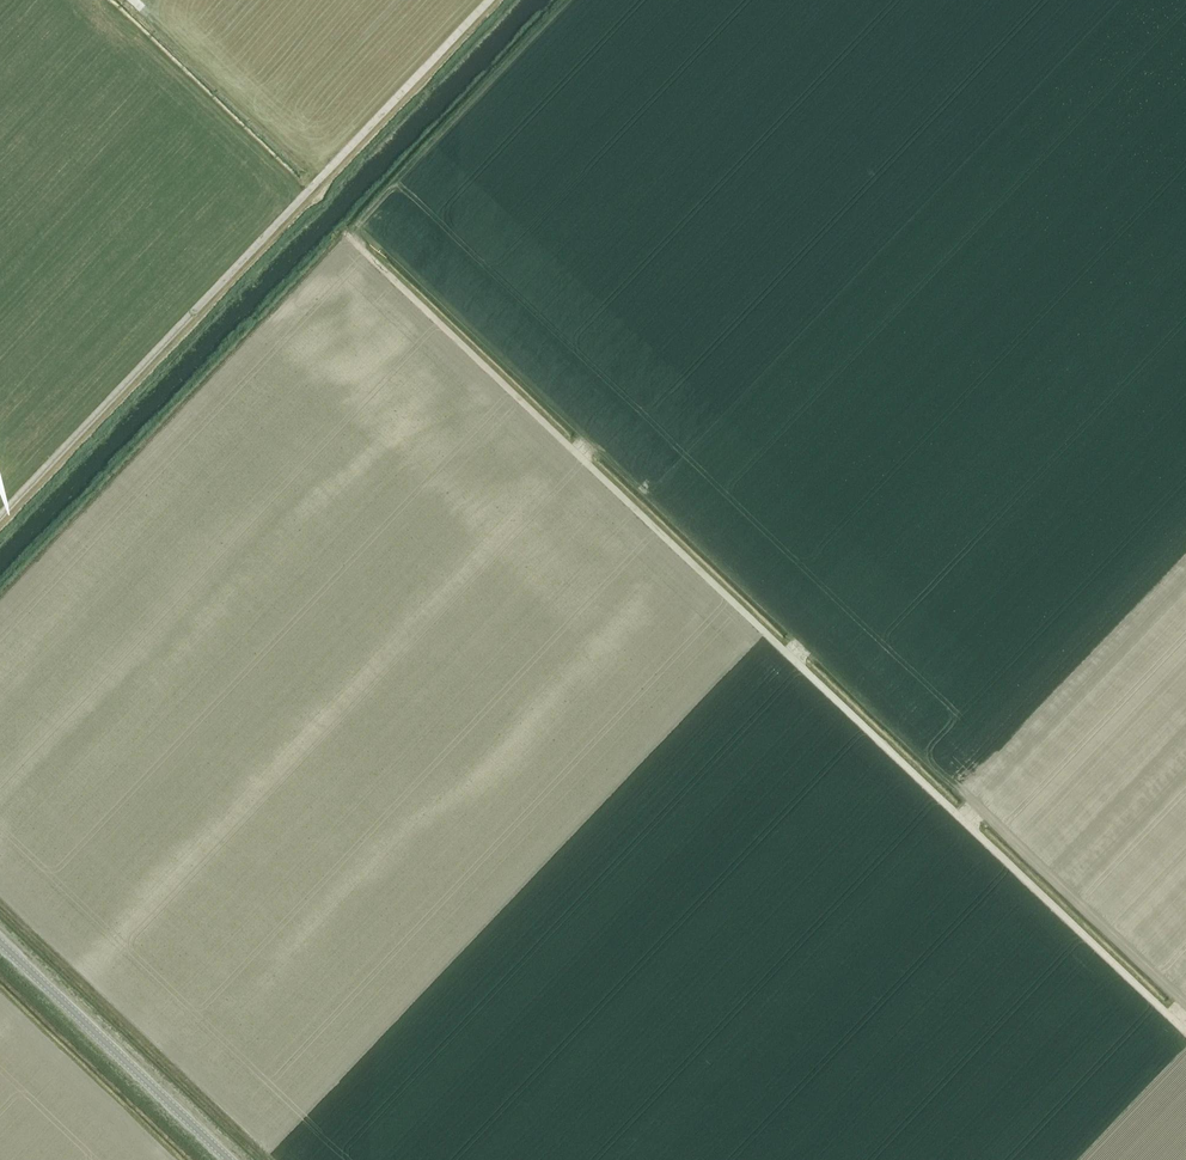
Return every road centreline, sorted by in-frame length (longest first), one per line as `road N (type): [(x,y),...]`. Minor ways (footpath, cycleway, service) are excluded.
road 1 (track): [(1185,1032),(351,240)]
road 2 (unclassified): [(231,1159),(0,941)]

